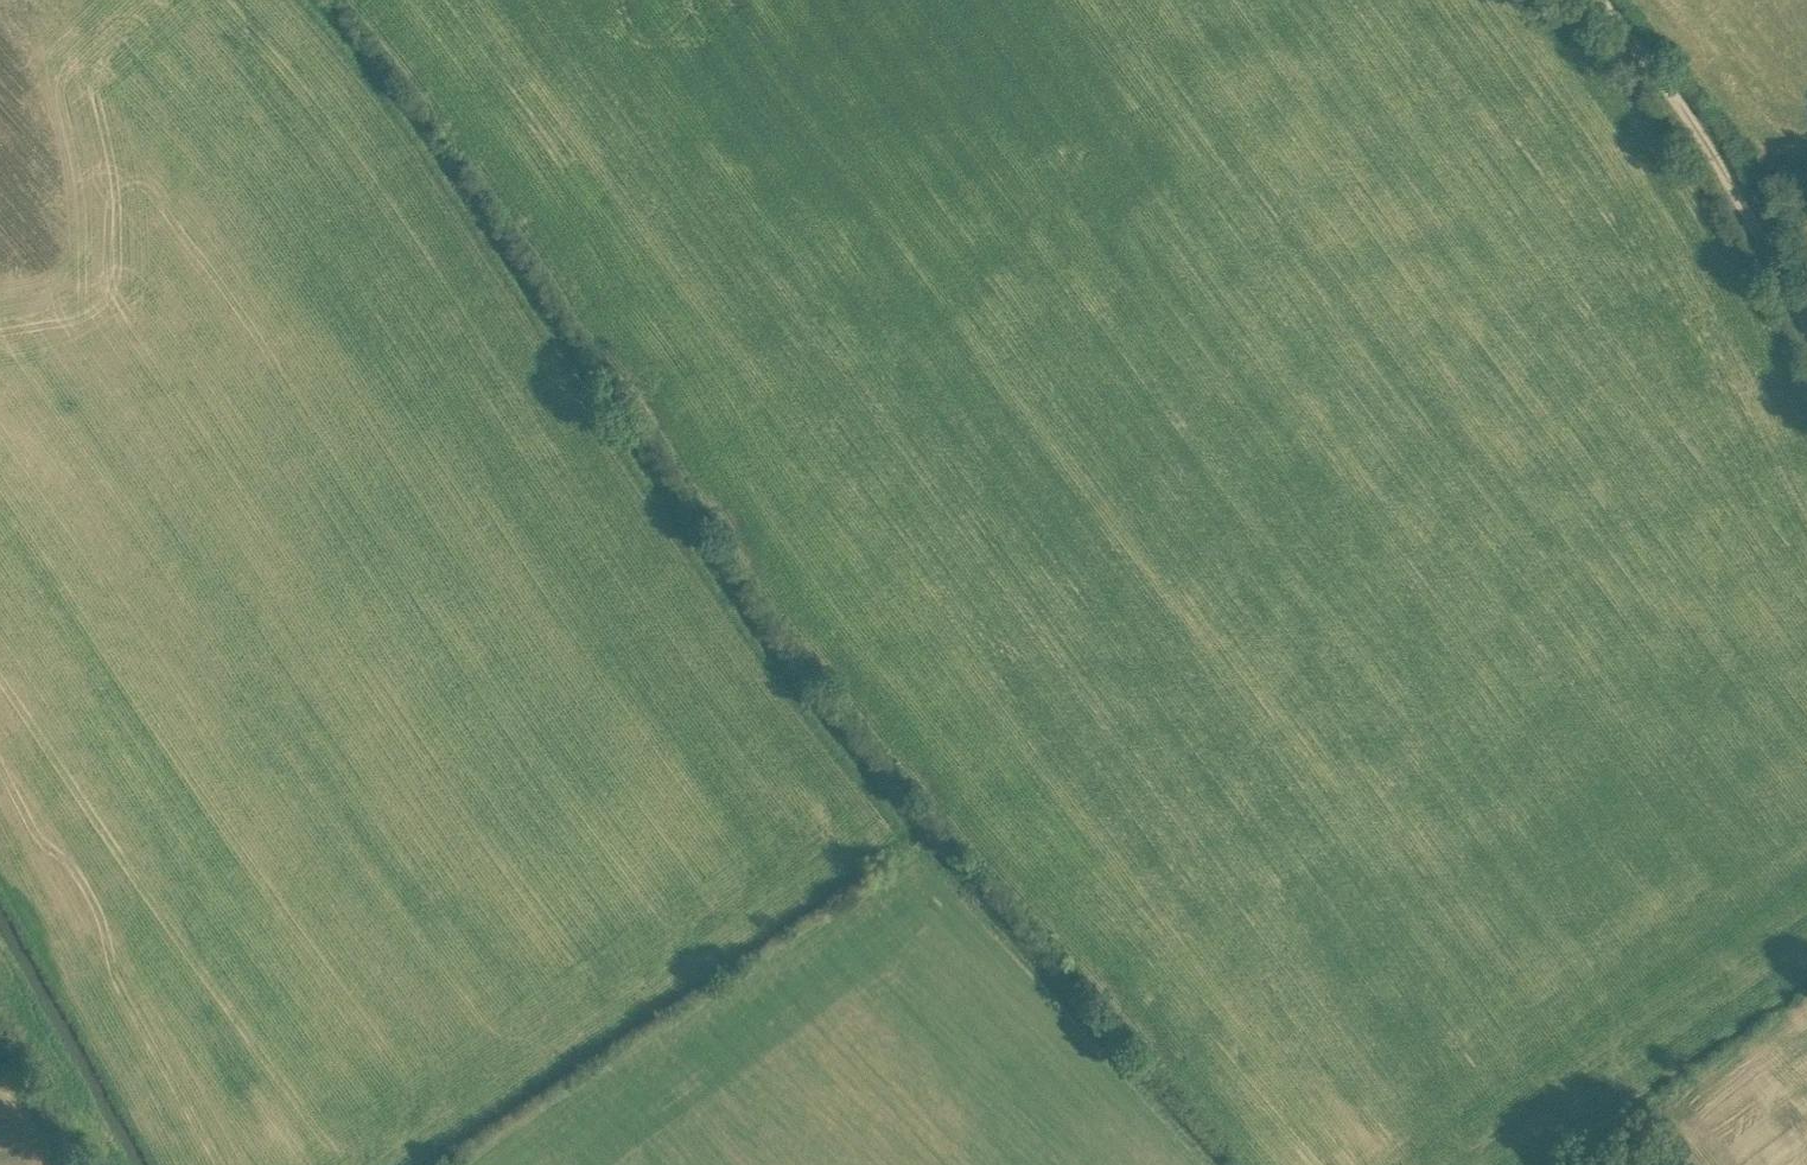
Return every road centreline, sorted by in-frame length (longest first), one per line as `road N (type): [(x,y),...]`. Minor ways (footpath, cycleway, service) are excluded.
road 1 (track): [(1806,324),(1681,100),(1602,0)]

